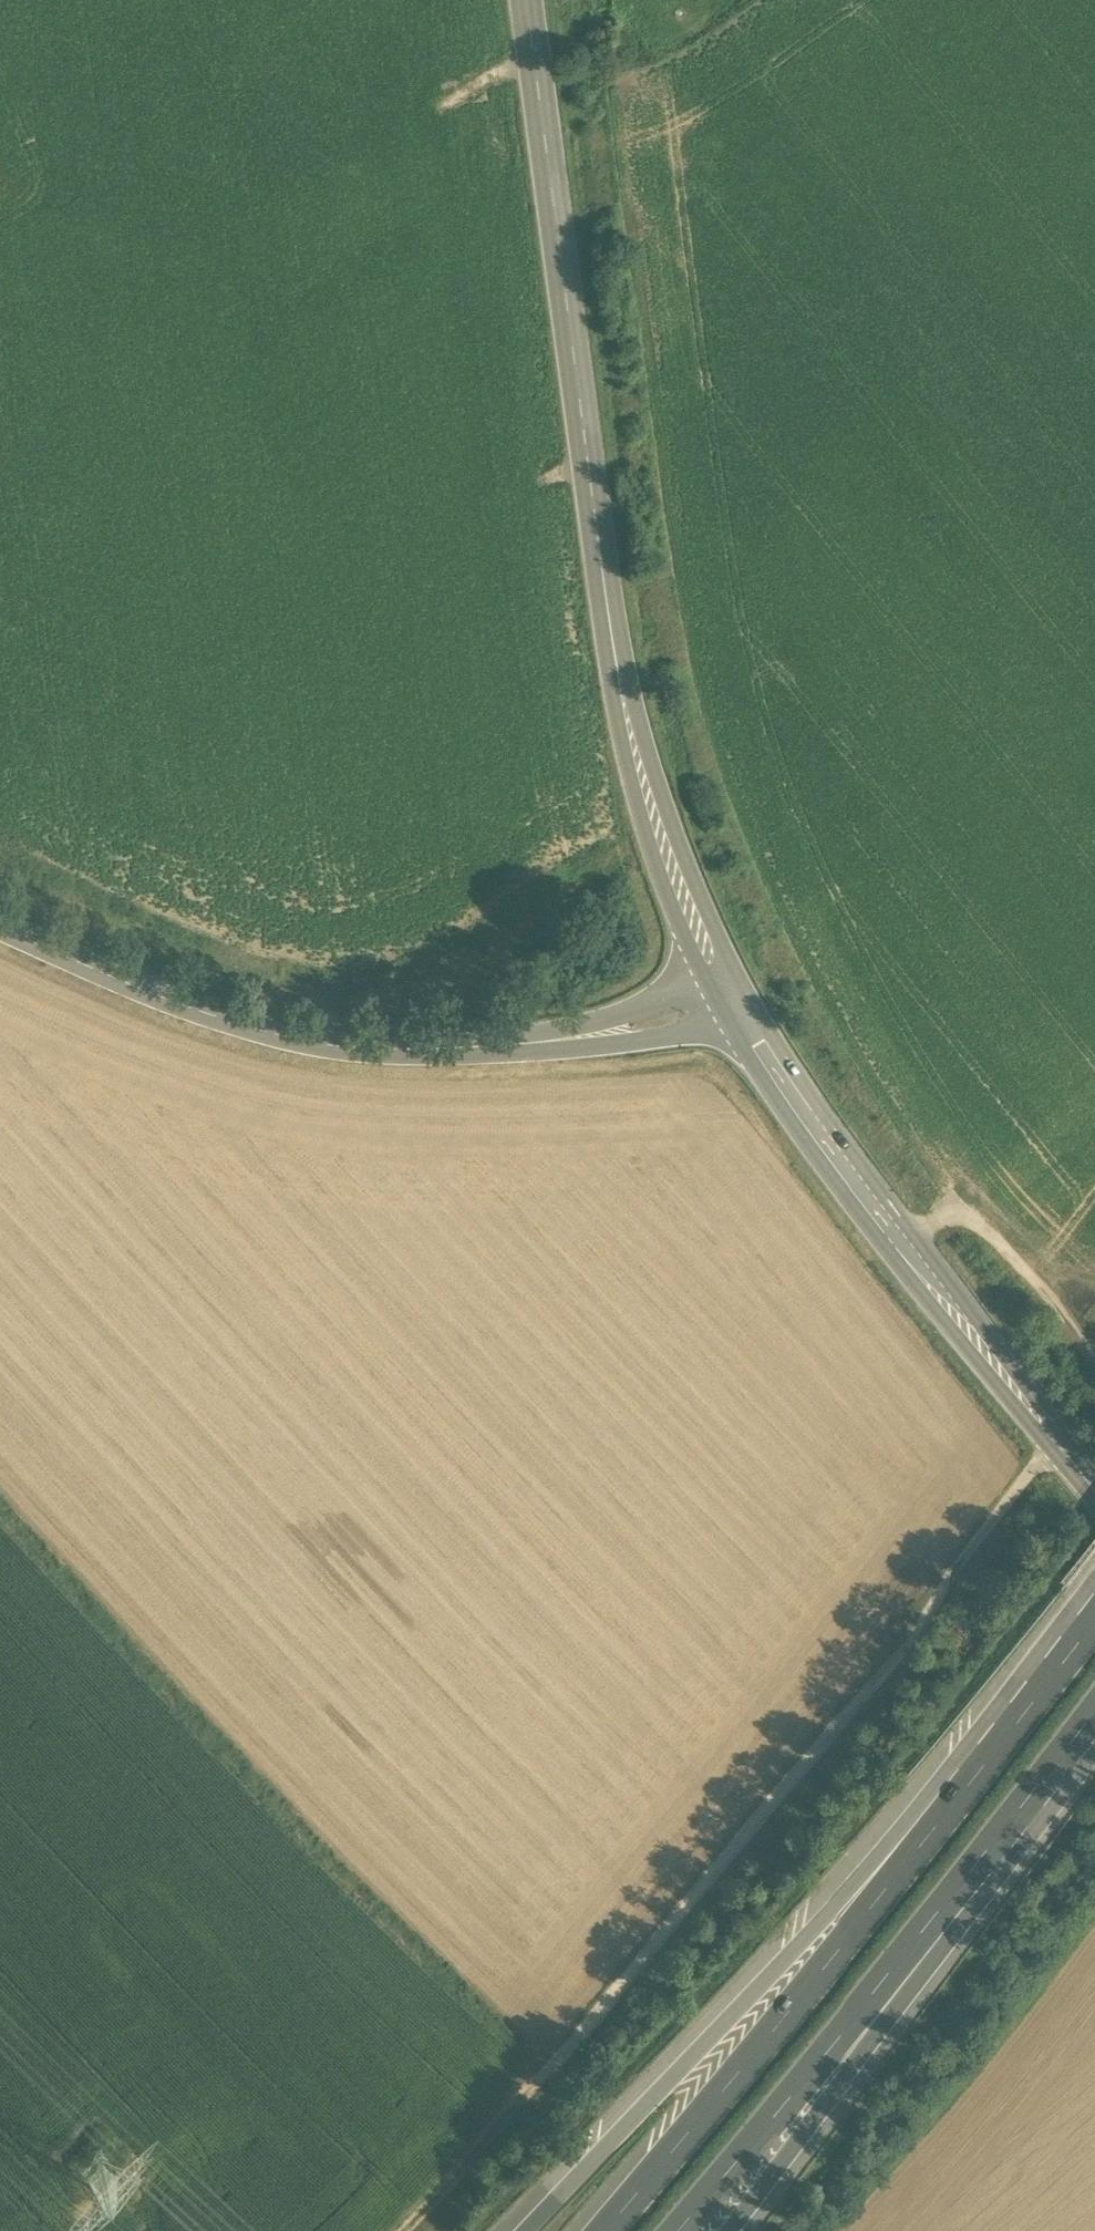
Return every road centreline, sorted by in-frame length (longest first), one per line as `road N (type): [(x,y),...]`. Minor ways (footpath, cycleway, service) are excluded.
road 1 (tertiary): [(528,0),(609,617),(634,743),(676,879),(735,1001)]
road 2 (track): [(1056,1442),(909,1639),(554,2069),(408,2230)]
road 3 (unclassified): [(0,924),(213,1015),(389,1049),(620,1030),(735,1001)]
road 4 (motorway): [(977,1773),(868,1871),(535,2230)]
road 5 (tertiary): [(735,1001),(808,1118),(1094,1494)]
road 6 (motorway): [(977,1773),(614,2230)]
road 7 (motorway): [(685,2230),(981,1862)]
road 8 (motorway): [(730,2230),(981,1862)]
road 9 (track): [(902,1243),(944,1219),(972,1223),(1094,1360)]
road 10 (motorway): [(1094,1621),(977,1773)]
road 11 (motorway): [(981,1862),(1094,1712)]

